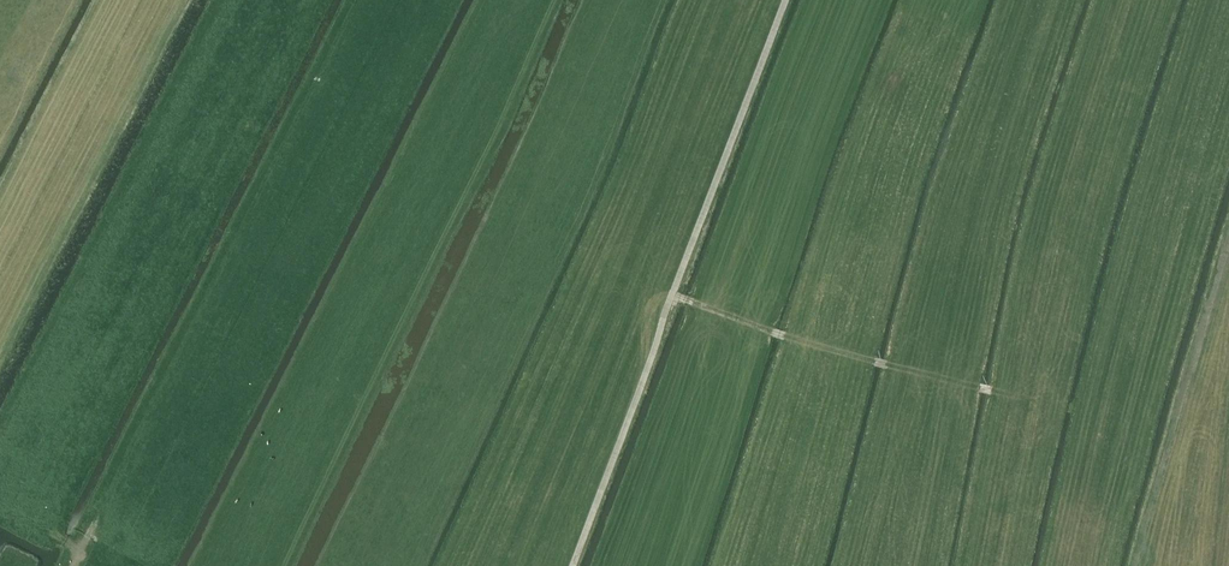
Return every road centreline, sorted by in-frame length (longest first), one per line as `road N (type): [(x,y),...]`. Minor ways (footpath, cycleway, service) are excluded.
road 1 (track): [(572,565),(787,0)]
road 2 (track): [(671,296),(785,337),(994,390)]
road 3 (track): [(8,507),(84,549),(168,379)]

